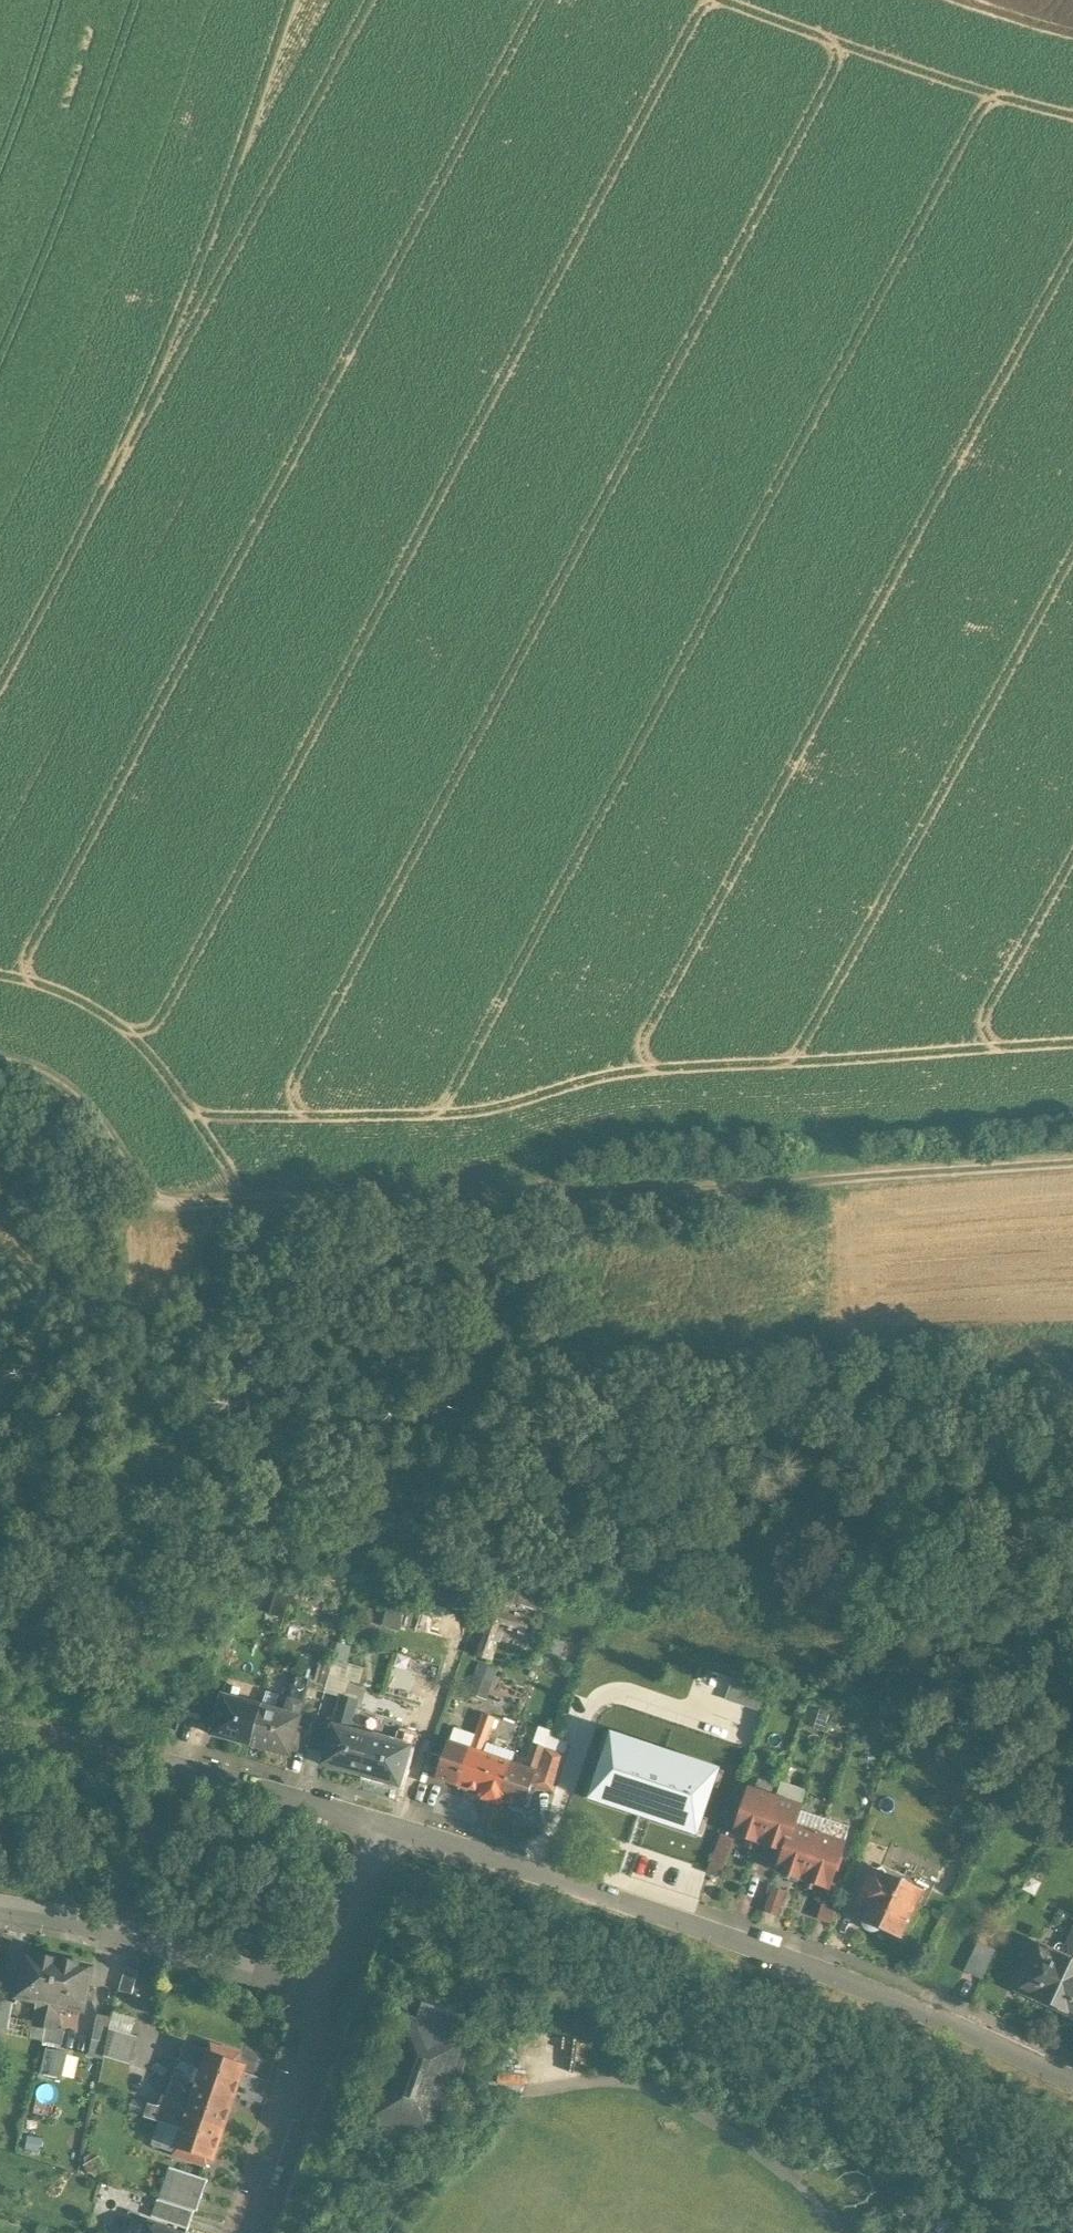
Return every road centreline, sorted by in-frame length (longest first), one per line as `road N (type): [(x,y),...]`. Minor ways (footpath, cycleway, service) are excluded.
road 1 (track): [(1072,1166),(192,1212),(154,1204),(71,1095),(36,1069),(0,1059)]
road 2 (residential): [(390,1827),(807,1964),(1072,2081)]
road 3 (residential): [(315,1991),(0,1905)]
road 4 (residential): [(142,1755),(390,1827)]
road 5 (residential): [(247,2232),(316,2033),(315,1991)]
road 6 (residential): [(315,1991),(338,1966),(390,1827)]
road 7 (track): [(142,1755),(0,1719)]

